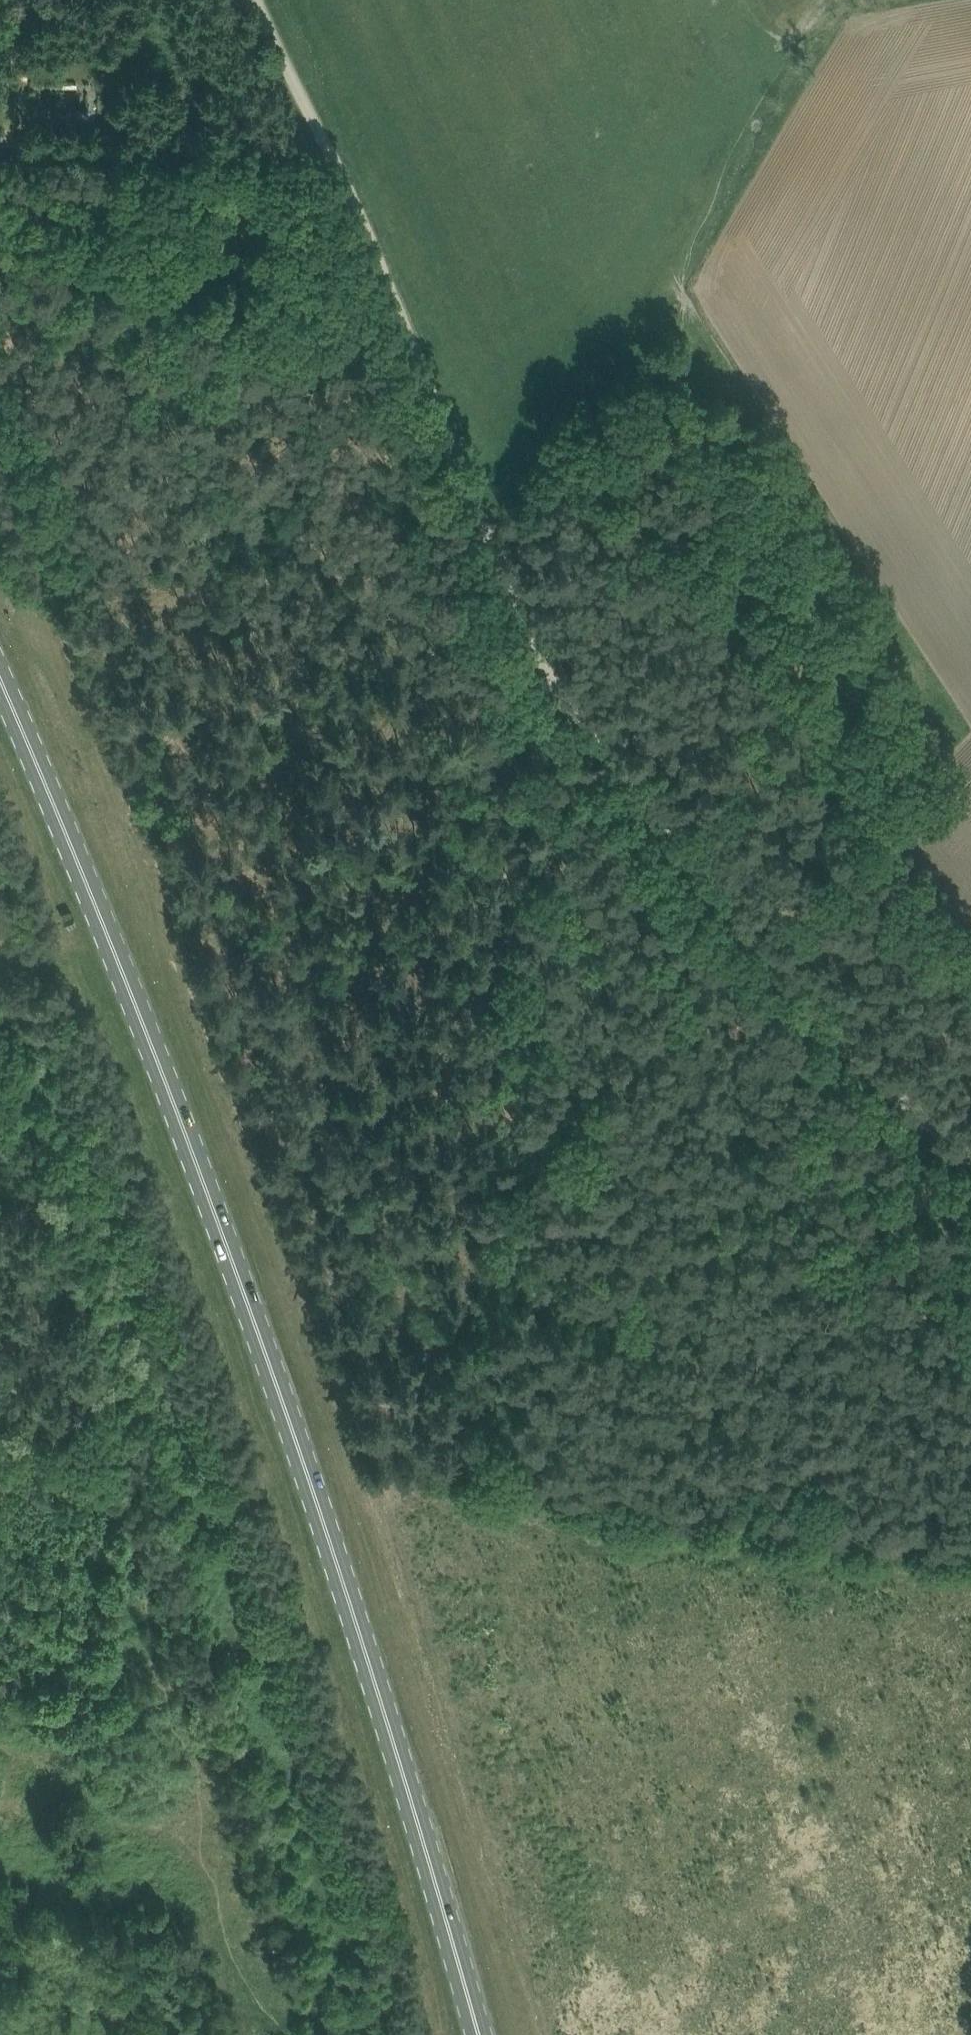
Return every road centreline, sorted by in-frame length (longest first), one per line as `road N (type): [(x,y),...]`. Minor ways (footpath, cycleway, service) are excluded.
road 1 (primary): [(0,664),(62,797),(259,1311),(480,2034)]
road 2 (track): [(970,1136),(809,988),(565,669),(256,0)]

